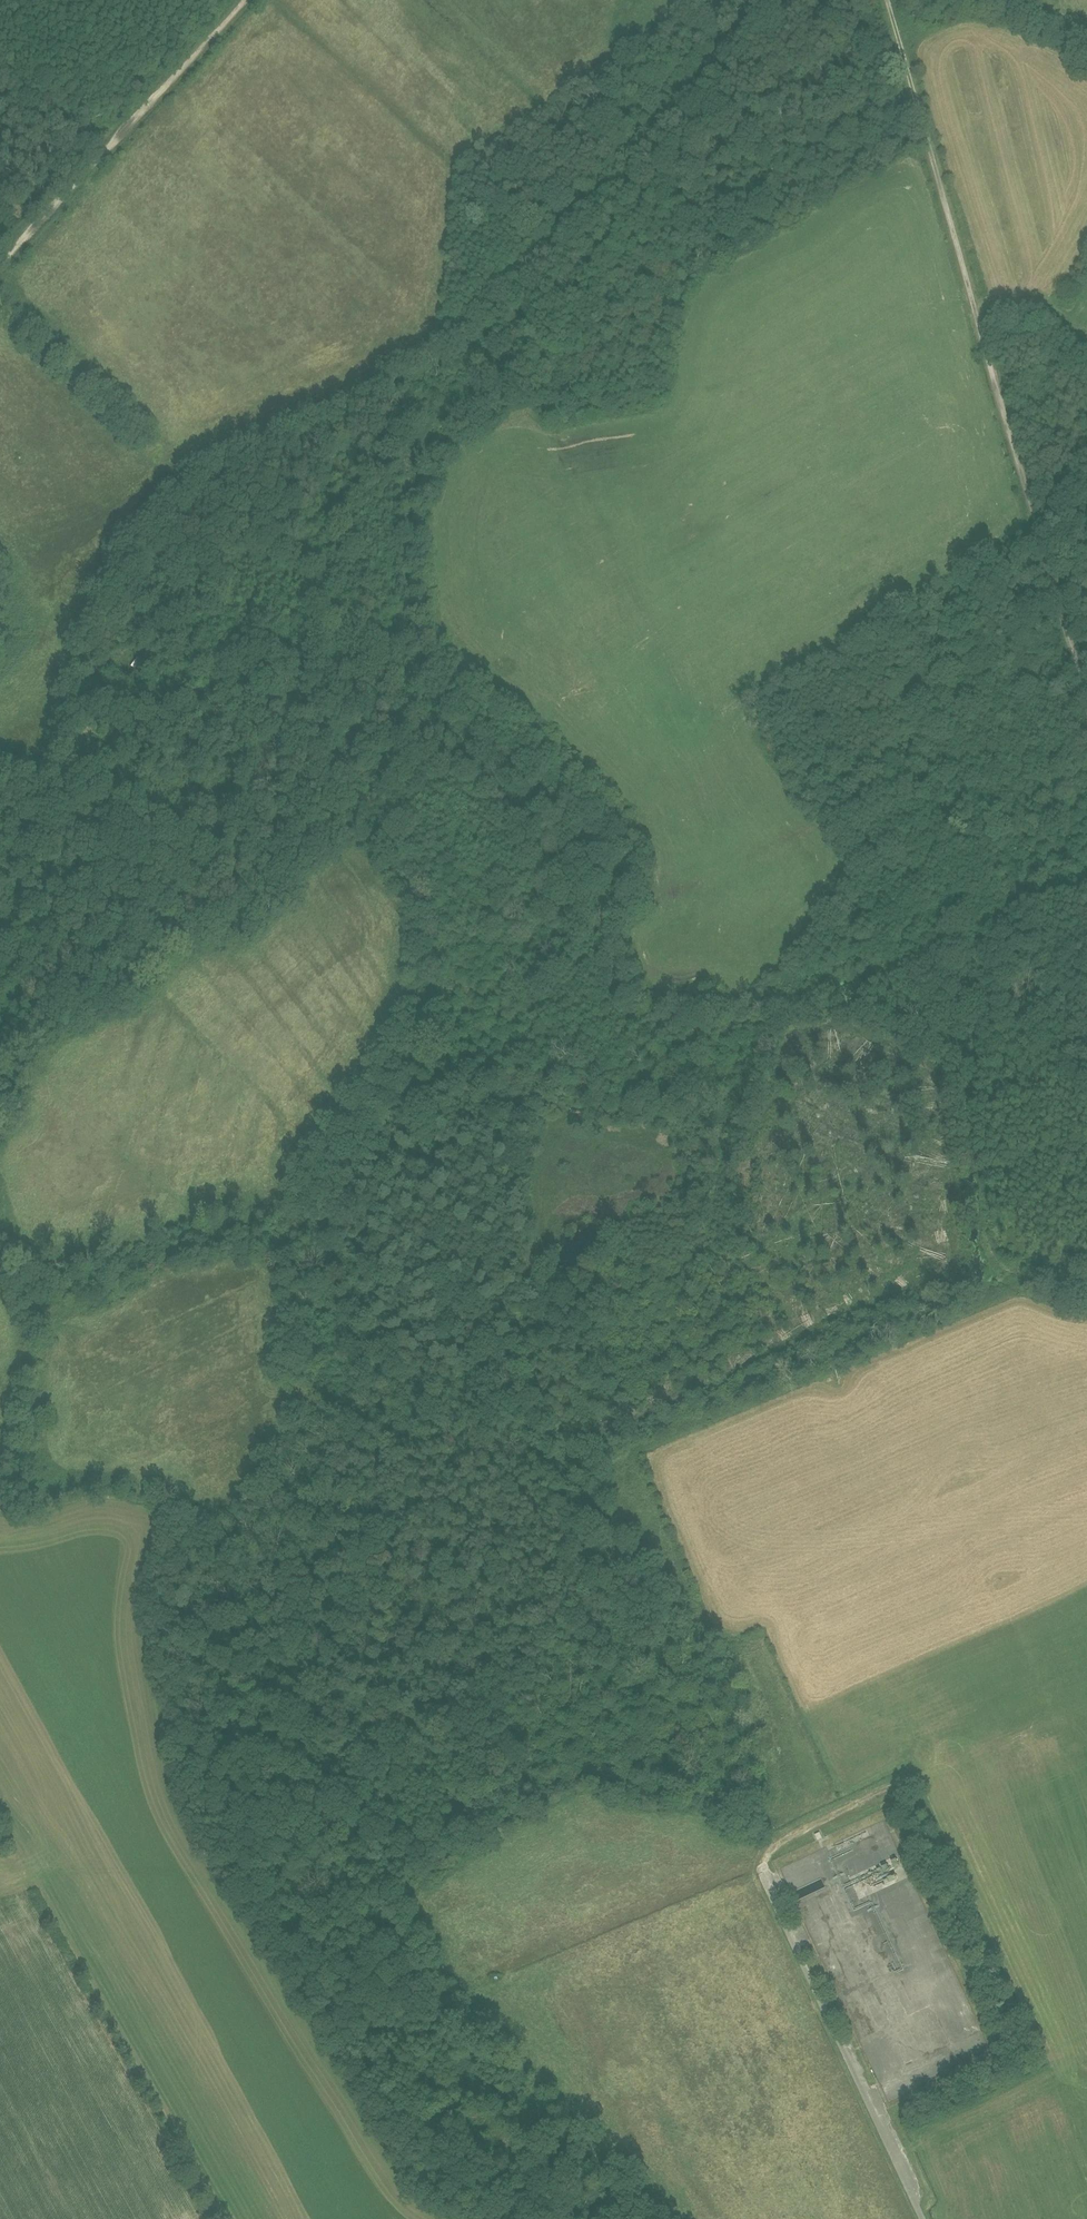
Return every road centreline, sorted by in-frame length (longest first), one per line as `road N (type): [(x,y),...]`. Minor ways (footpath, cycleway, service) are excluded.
road 1 (track): [(1086,708),(886,0)]
road 2 (unclassified): [(923,2218),(753,1868)]
road 3 (track): [(0,269),(250,0)]

